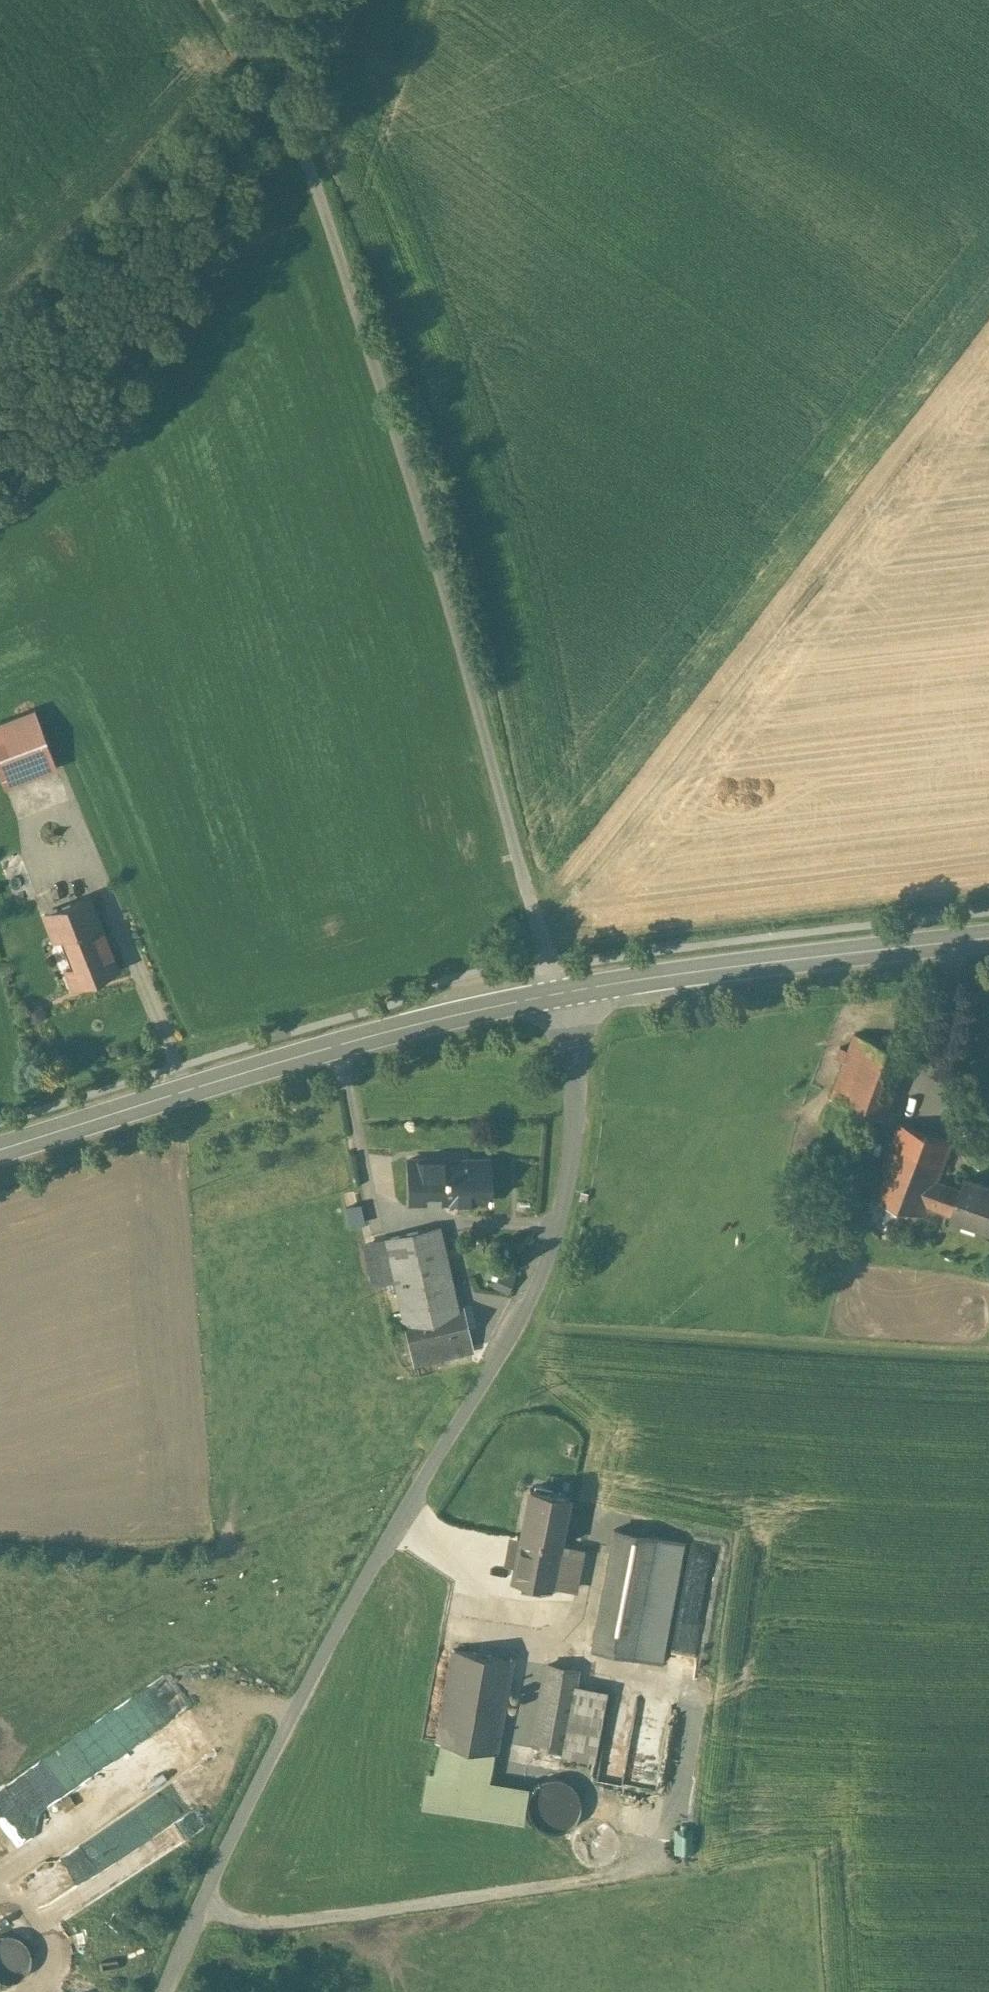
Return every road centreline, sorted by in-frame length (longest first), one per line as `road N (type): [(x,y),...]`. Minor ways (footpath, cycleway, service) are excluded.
road 1 (unclassified): [(563,994),(574,1040),(574,1115),(551,1243),(499,1357),(262,1761),(154,1991)]
road 2 (unclassified): [(215,0),(301,144),(433,537),(563,994)]
road 3 (secondary): [(563,994),(305,1054),(0,1149)]
road 4 (secondary): [(988,938),(563,994)]

